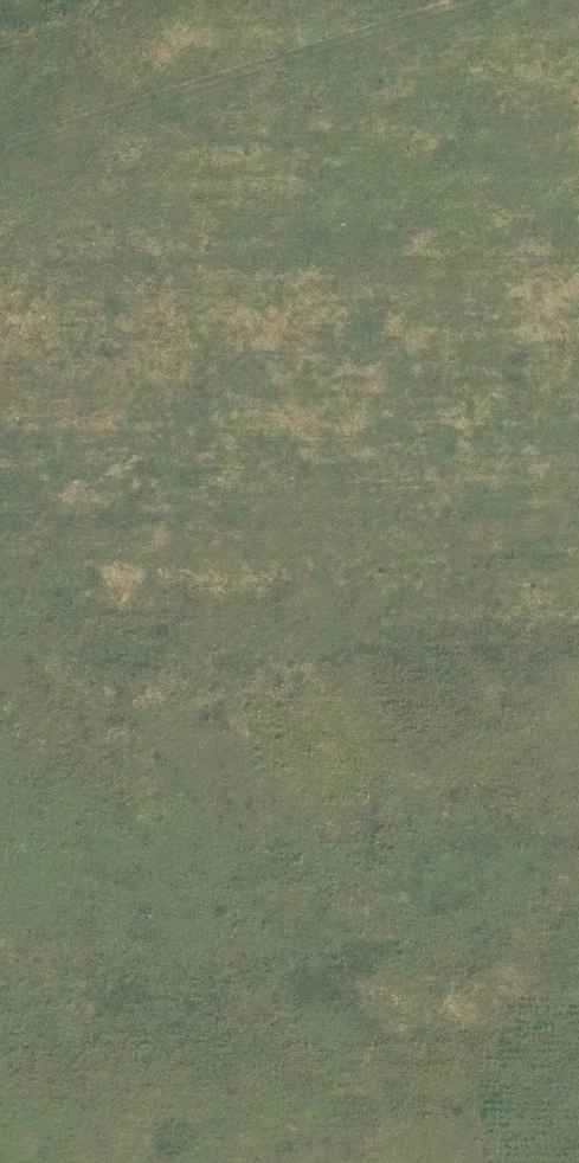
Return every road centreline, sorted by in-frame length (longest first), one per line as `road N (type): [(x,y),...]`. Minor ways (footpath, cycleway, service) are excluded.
road 1 (track): [(0,143),(463,0)]

